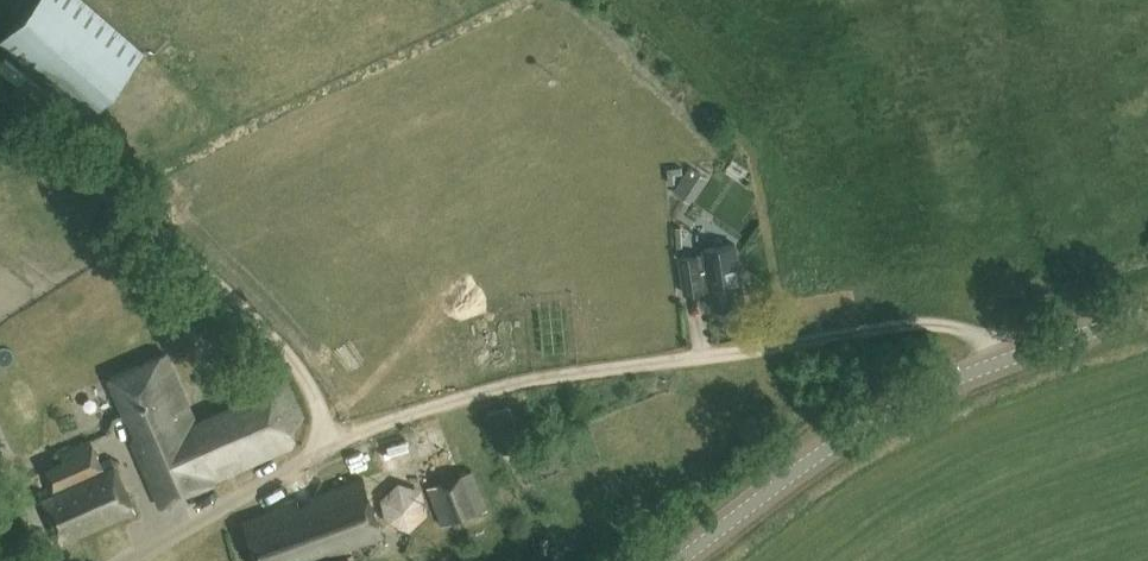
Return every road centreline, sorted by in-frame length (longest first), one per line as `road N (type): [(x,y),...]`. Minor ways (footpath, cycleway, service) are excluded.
road 1 (track): [(334,445),(512,385),(866,333),(957,330),(1000,343),(1018,358)]
road 2 (tertiary): [(681,560),(884,414),(952,381),(1147,316)]
road 3 (track): [(334,445),(294,361),(269,331),(0,91)]

